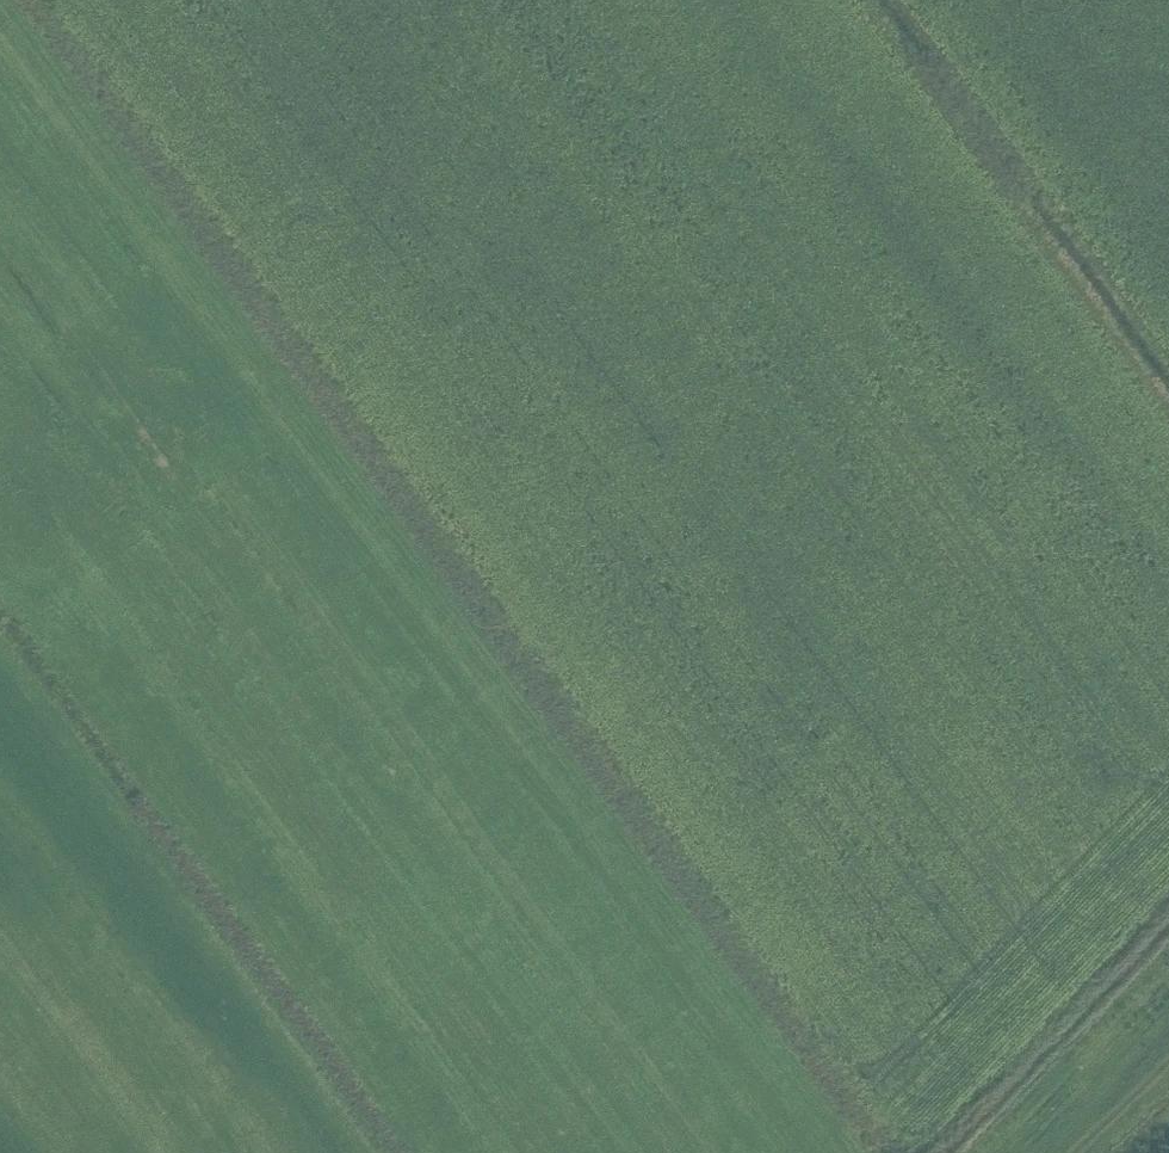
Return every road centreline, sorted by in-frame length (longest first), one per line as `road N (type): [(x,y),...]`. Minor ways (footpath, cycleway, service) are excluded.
road 1 (track): [(1168,1054),(1071,1152)]

